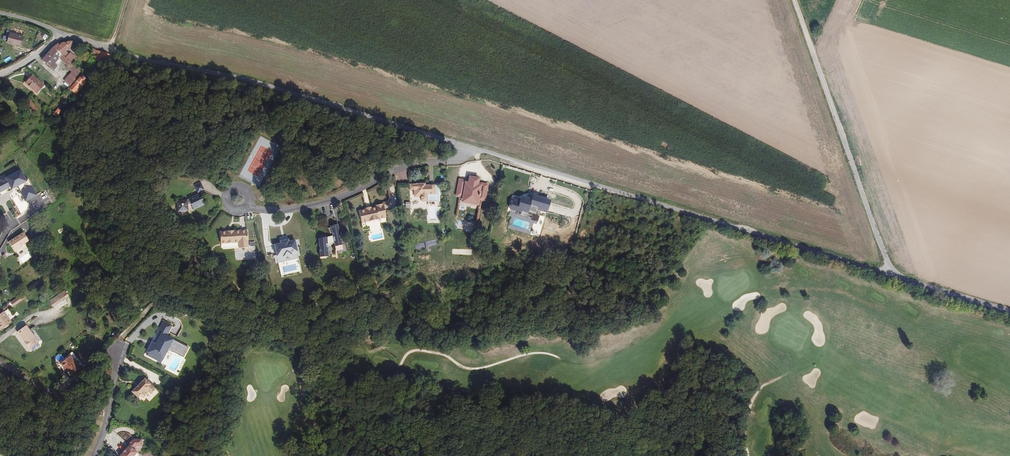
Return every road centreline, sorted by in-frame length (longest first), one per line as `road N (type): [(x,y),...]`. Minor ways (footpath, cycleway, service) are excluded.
road 1 (unclassified): [(466,146),(894,277)]
road 2 (unclassified): [(61,33),(466,146)]
road 3 (unclassified): [(796,0),(894,277)]
road 4 (residential): [(90,455),(128,330),(225,200)]
road 5 (residential): [(247,208),(312,206),(394,169),(459,156),(466,146)]
road 6 (unclassified): [(894,277),(1009,312)]

